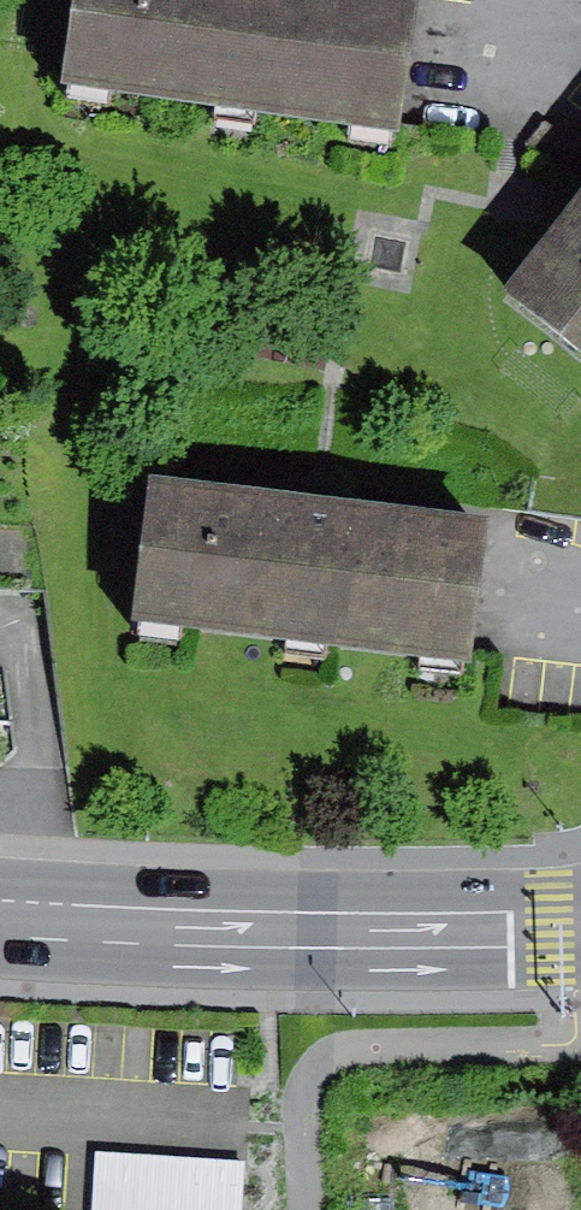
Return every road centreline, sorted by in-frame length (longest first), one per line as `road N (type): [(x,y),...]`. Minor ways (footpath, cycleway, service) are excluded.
road 1 (primary): [(580,929),(0,914)]
road 2 (residential): [(0,1109),(237,1124)]

